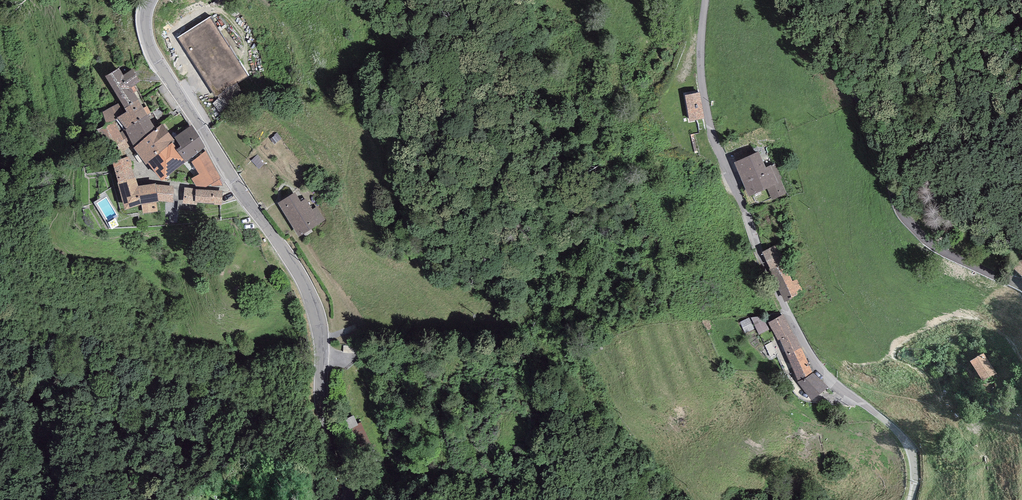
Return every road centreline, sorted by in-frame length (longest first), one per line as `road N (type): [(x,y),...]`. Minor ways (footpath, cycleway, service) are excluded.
road 1 (unclassified): [(705,0),(700,74),(709,128),(812,358),(894,429),(910,453),(905,499)]
road 2 (tertiary): [(148,0),(144,37),(157,64),(311,299),(322,357),(320,405),(352,471),(353,499)]
road 3 (track): [(322,357),(361,373),(395,425),(420,485),(432,491),(443,481),(451,370),(467,364),(474,379),(467,431),(477,454)]
road 4 (unclassified): [(1021,286),(941,250),(910,224),(874,126),(812,0)]

